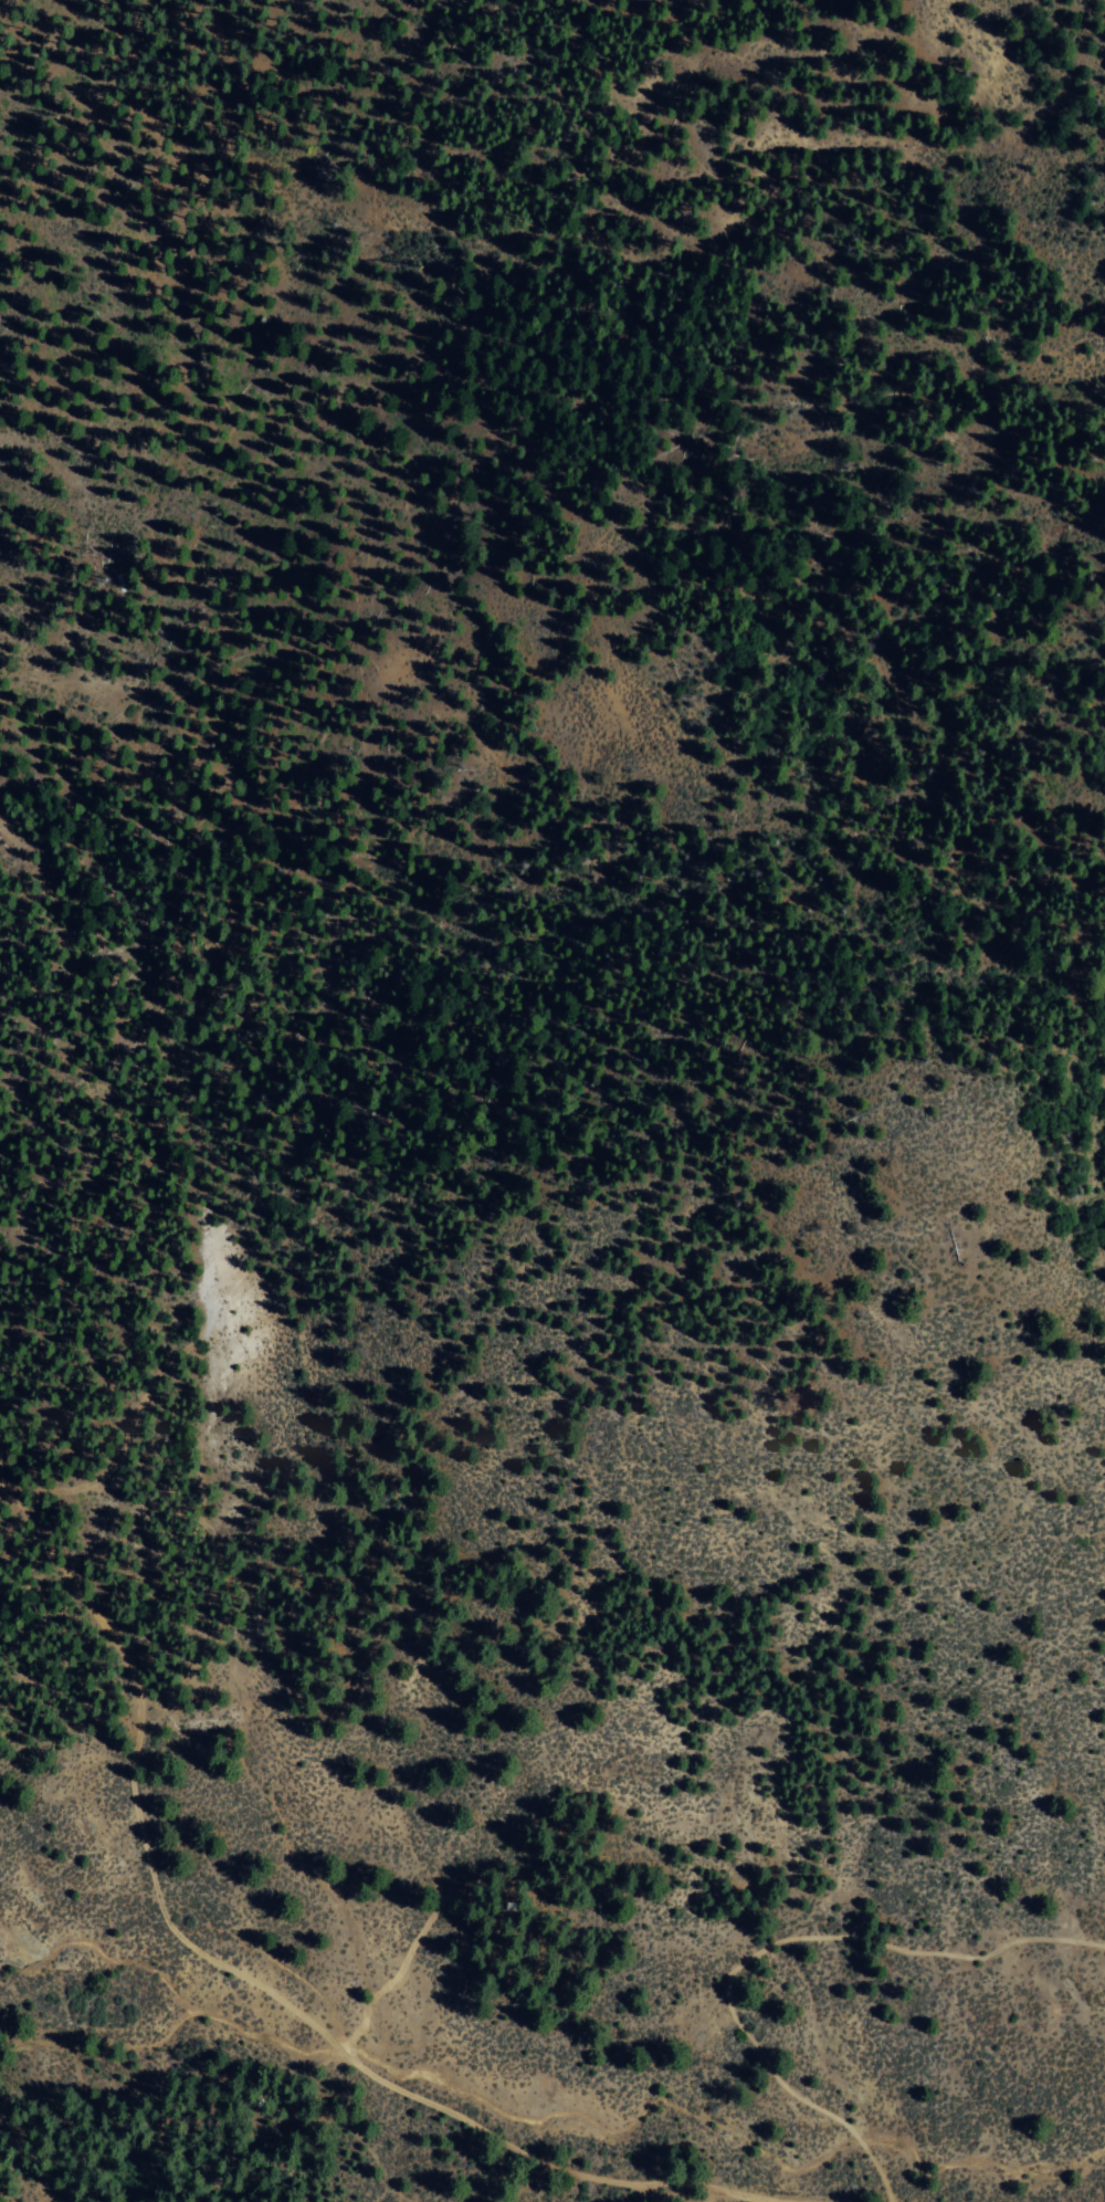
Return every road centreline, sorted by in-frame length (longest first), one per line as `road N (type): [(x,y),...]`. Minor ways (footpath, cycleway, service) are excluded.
road 1 (track): [(787,2201),(664,2177),(628,2183),(548,2166),(368,2073),(271,1993),(179,1938),(160,1911),(131,1799),(136,1688),(107,1633),(57,1577),(0,1573)]
road 2 (track): [(1104,1946),(1024,1938),(971,1958),(800,1937),(764,1947),(728,1972),(724,1992),(733,2018),(783,2087),(845,2125),(873,2162),(887,2201)]
road 3 (track): [(57,1577),(0,1462)]

